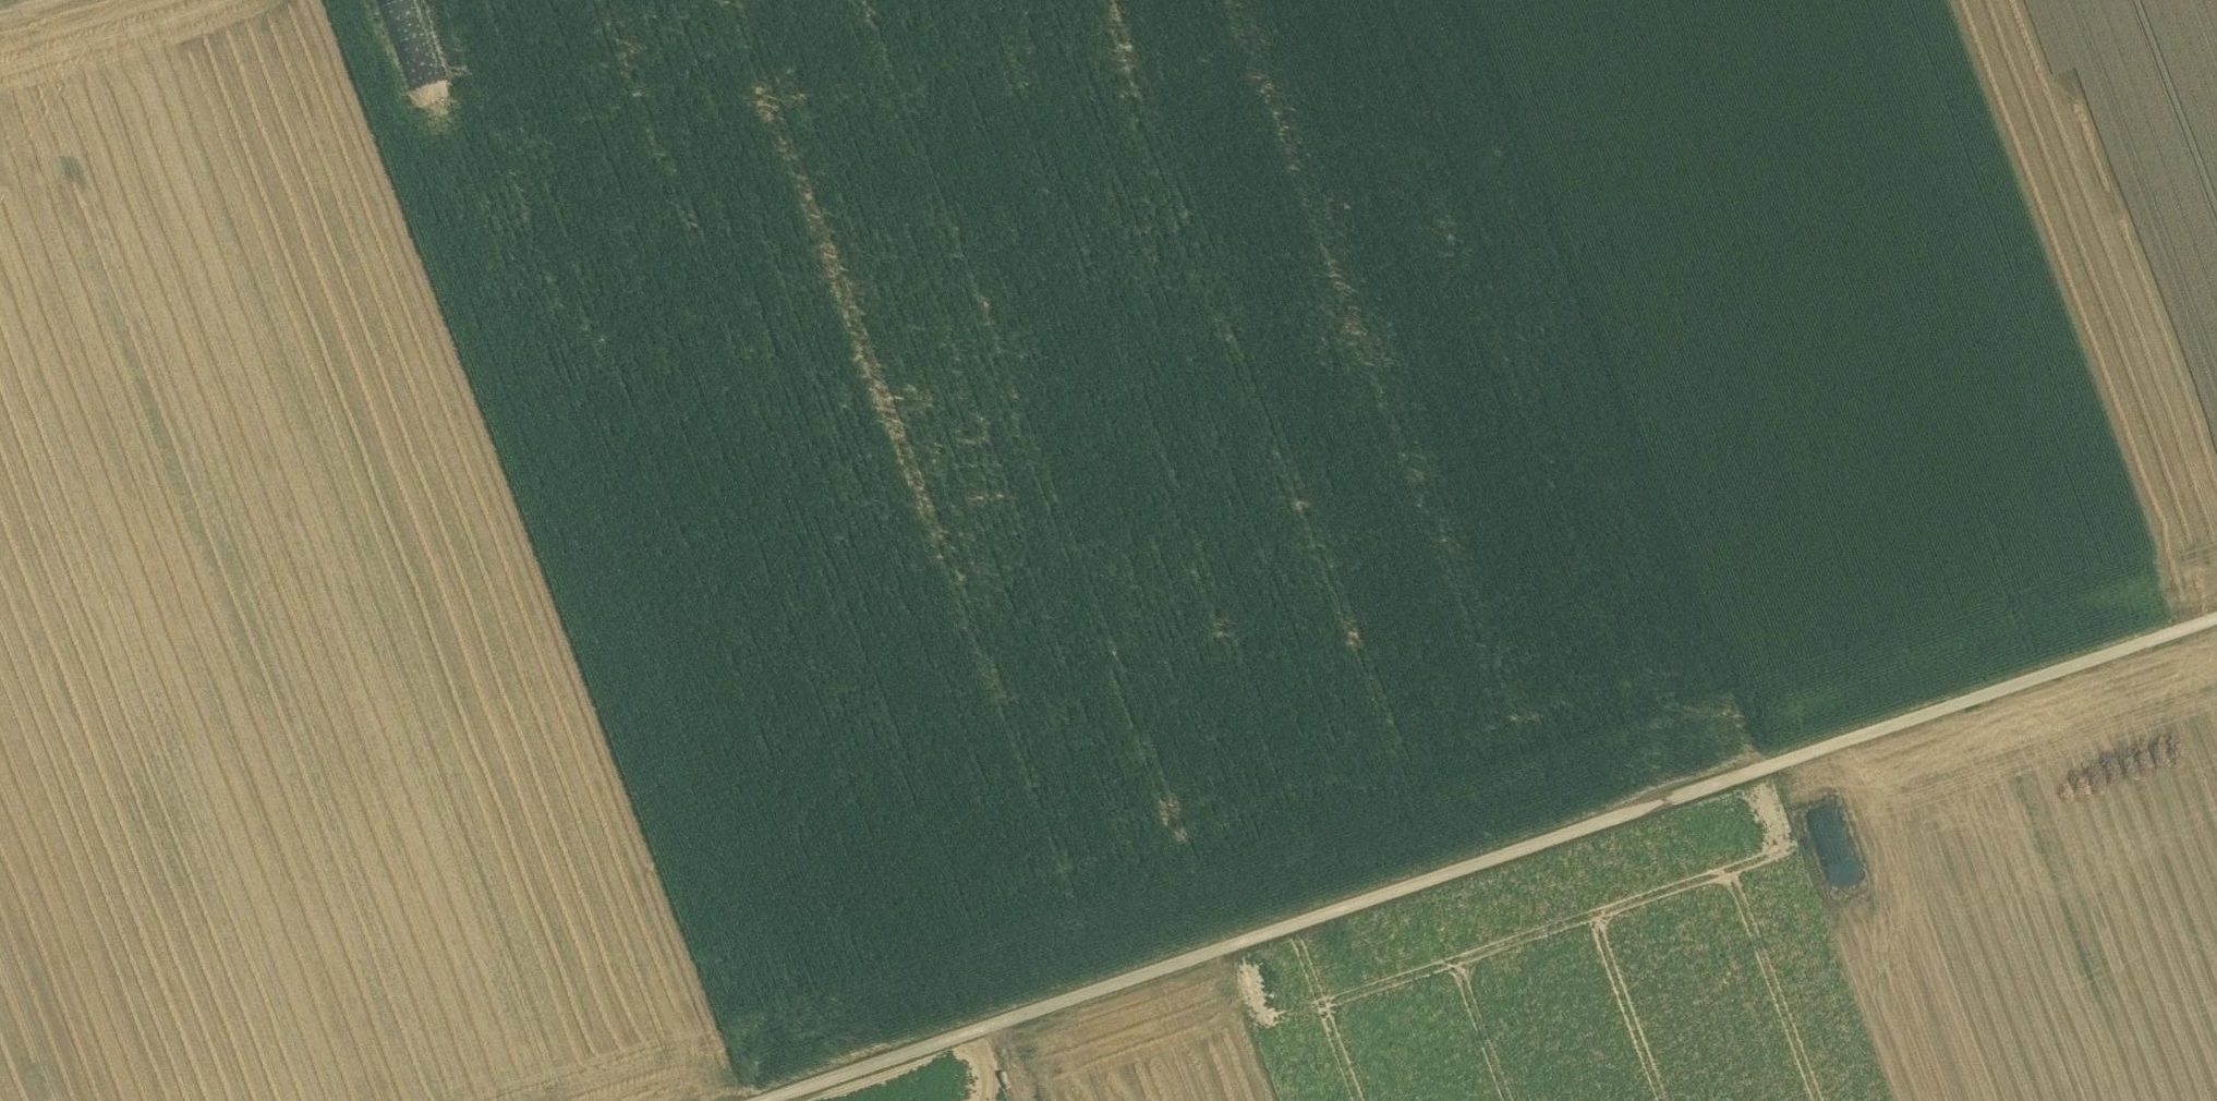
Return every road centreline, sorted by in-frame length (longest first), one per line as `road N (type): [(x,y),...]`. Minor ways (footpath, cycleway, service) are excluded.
road 1 (track): [(763,1100),(2216,617)]

